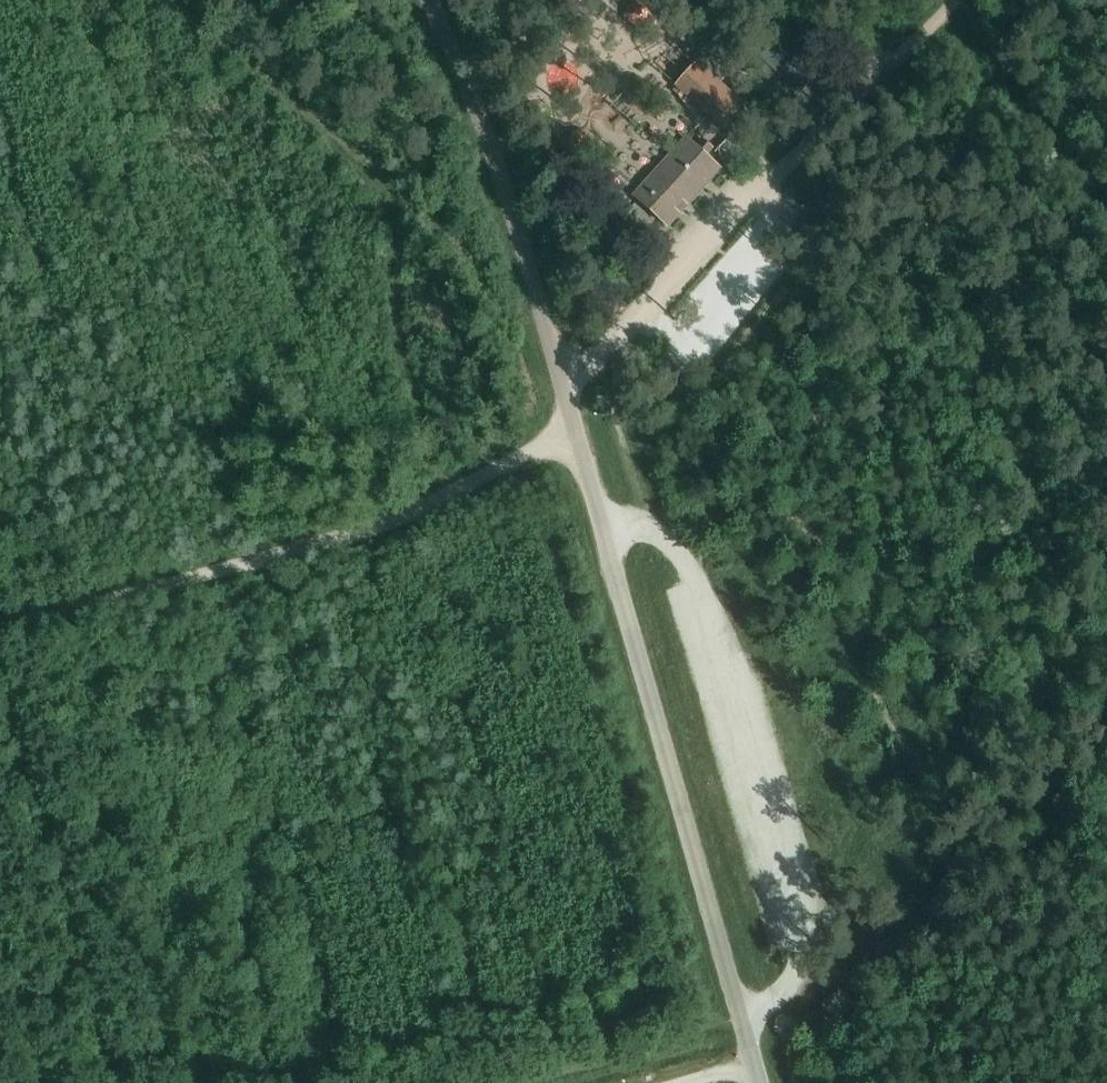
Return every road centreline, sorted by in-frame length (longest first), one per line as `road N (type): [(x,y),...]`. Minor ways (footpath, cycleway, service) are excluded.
road 1 (unclassified): [(759,1082),(505,191),(428,0)]
road 2 (track): [(0,636),(378,522),(575,431)]
road 3 (track): [(752,189),(957,0)]
road 4 (track): [(740,1017),(517,1082)]

